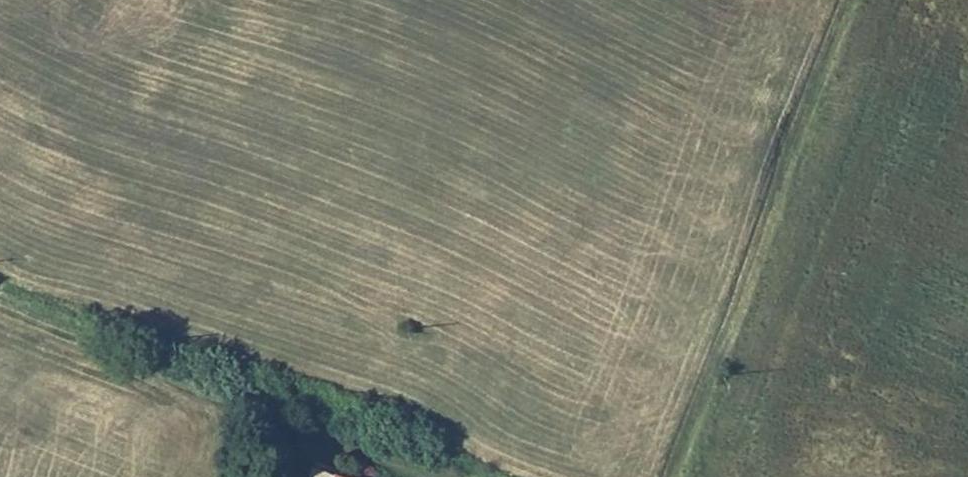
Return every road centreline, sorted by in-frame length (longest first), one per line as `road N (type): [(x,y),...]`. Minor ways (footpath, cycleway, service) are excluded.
road 1 (track): [(0,310),(433,476)]

